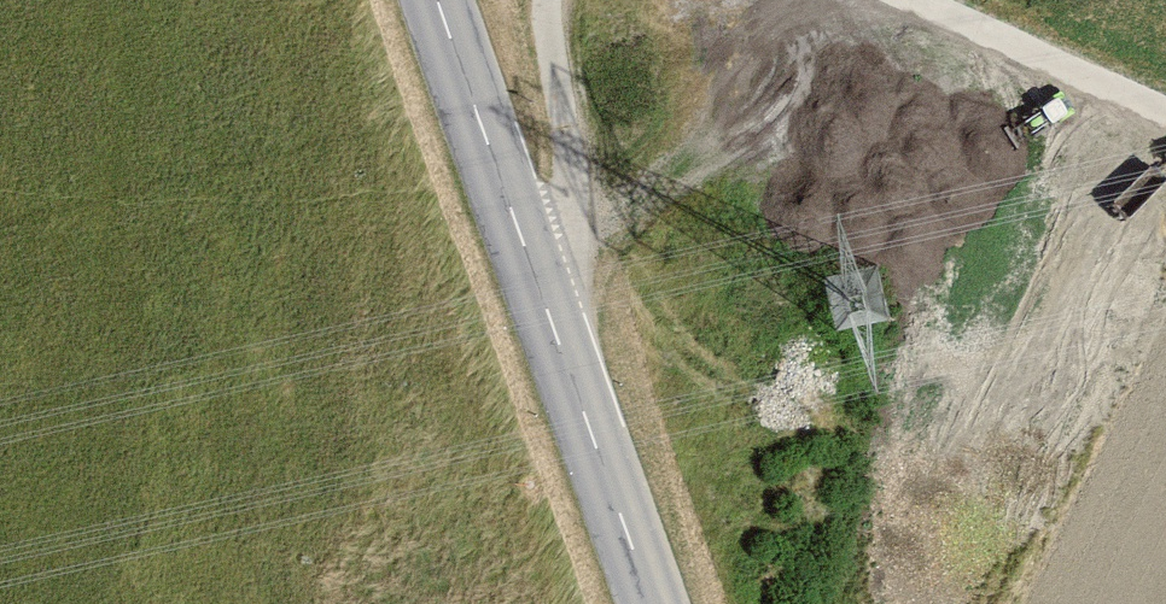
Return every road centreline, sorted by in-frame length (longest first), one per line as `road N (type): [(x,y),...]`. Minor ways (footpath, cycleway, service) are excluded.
road 1 (secondary): [(442,0),(642,603)]
road 2 (track): [(558,362),(570,216),(546,12),(551,0)]
road 3 (track): [(918,0),(1165,112)]

